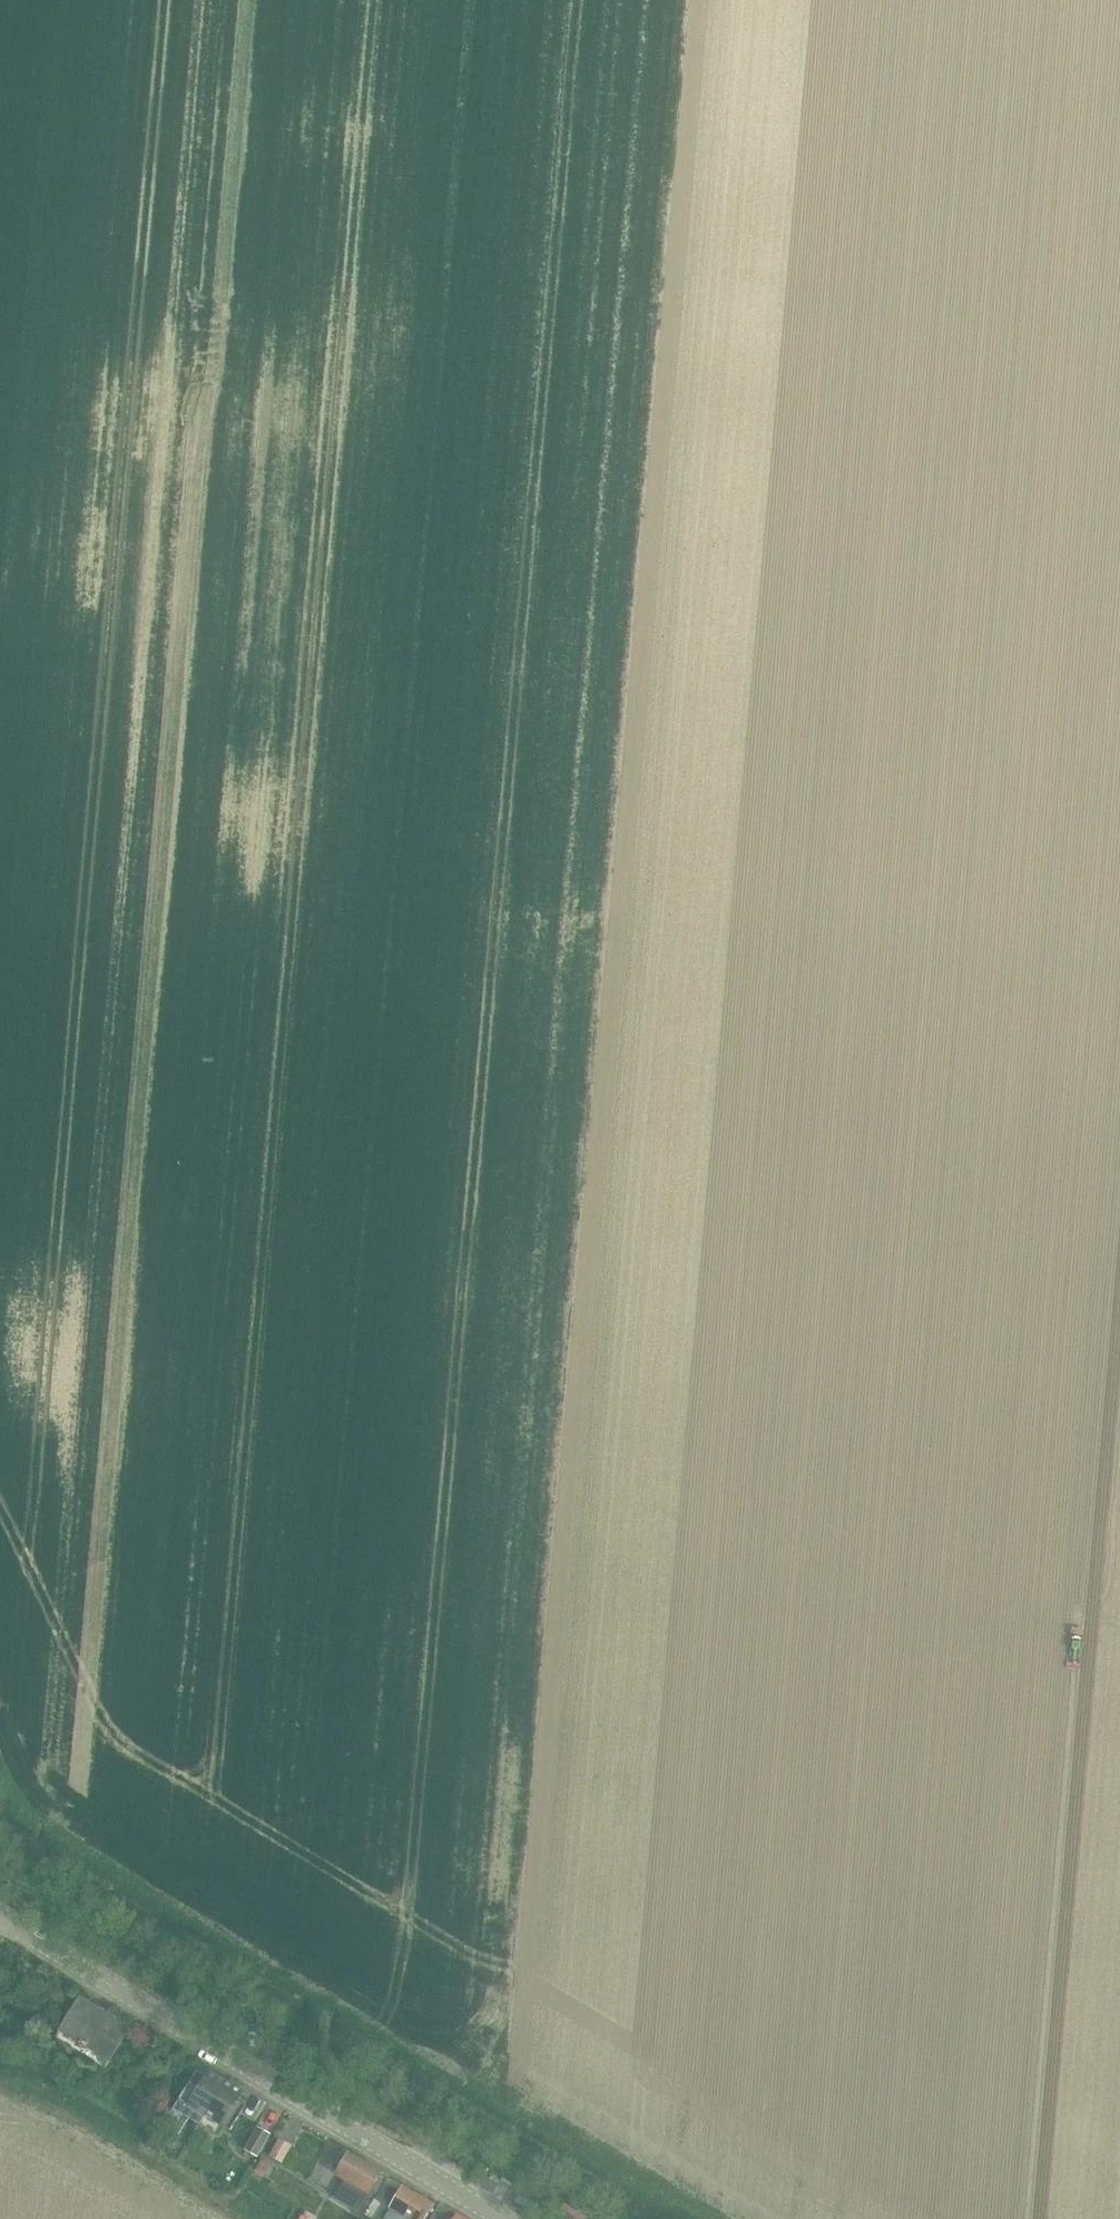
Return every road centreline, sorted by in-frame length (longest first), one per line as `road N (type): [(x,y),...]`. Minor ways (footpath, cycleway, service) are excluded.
road 1 (tertiary): [(501,2218),(0,1921)]

